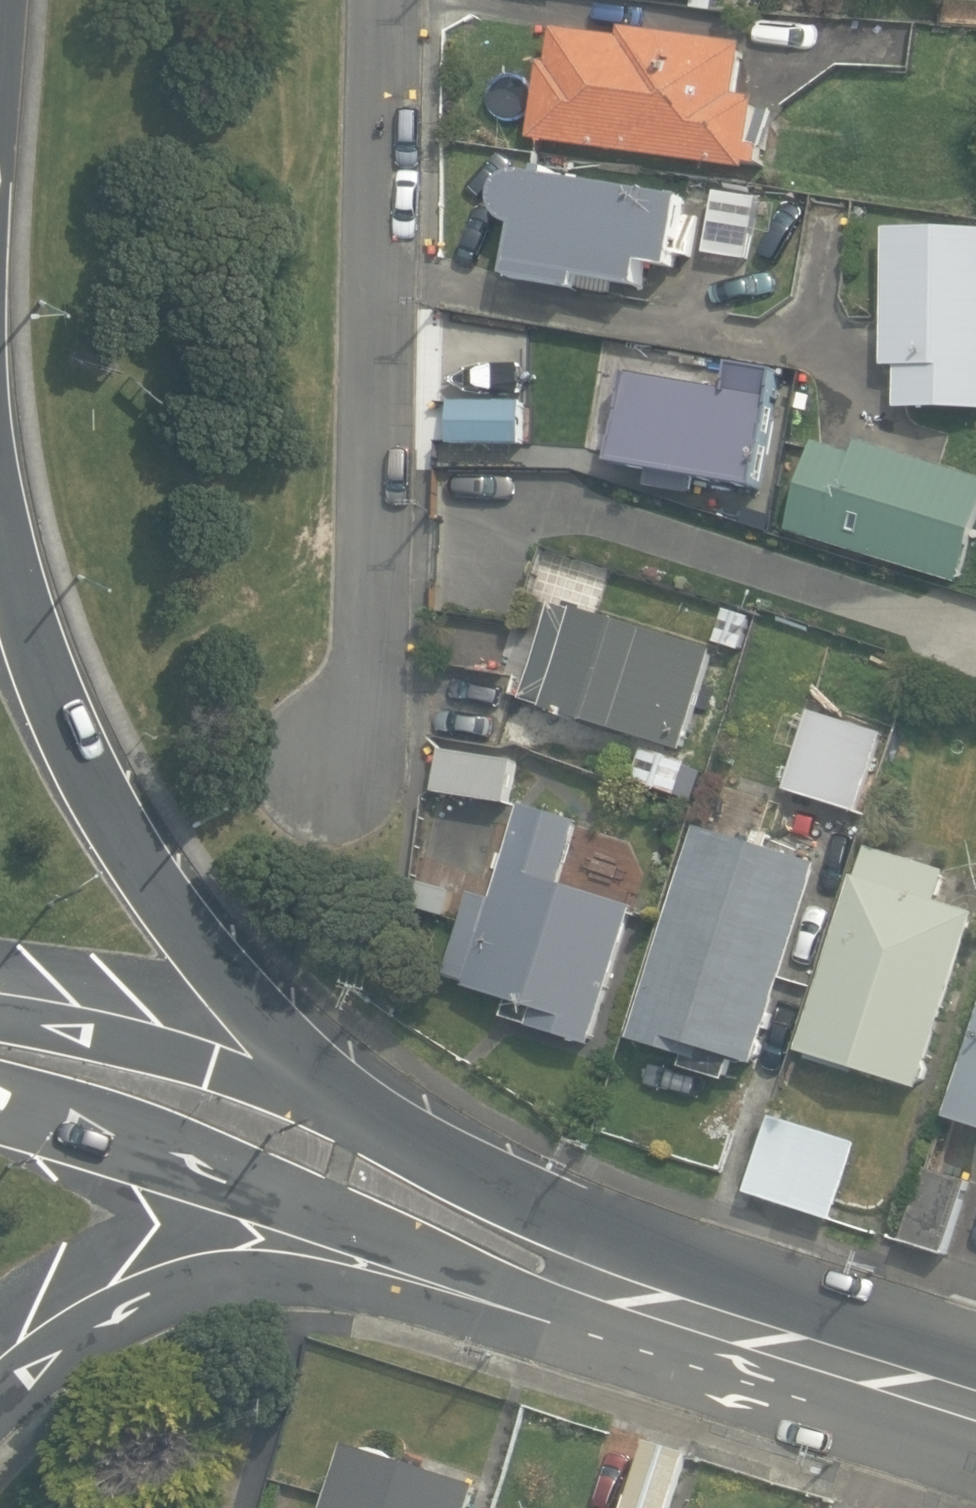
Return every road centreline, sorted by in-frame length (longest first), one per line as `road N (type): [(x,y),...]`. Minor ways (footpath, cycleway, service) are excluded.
road 1 (residential): [(385,0),(366,650),(347,746)]
road 2 (trunk): [(0,511),(45,658),(110,791),(290,1066)]
road 3 (residential): [(290,1066),(563,1216),(686,1304)]
road 4 (residential): [(686,1304),(527,1314),(322,1249),(257,1237)]
road 5 (trunk): [(257,1237),(45,1362),(0,1407)]
road 6 (residential): [(975,1397),(686,1304)]
road 7 (residential): [(257,1237),(180,1156),(0,1102)]
road 8 (residential): [(0,1017),(212,1064),(290,1066)]

